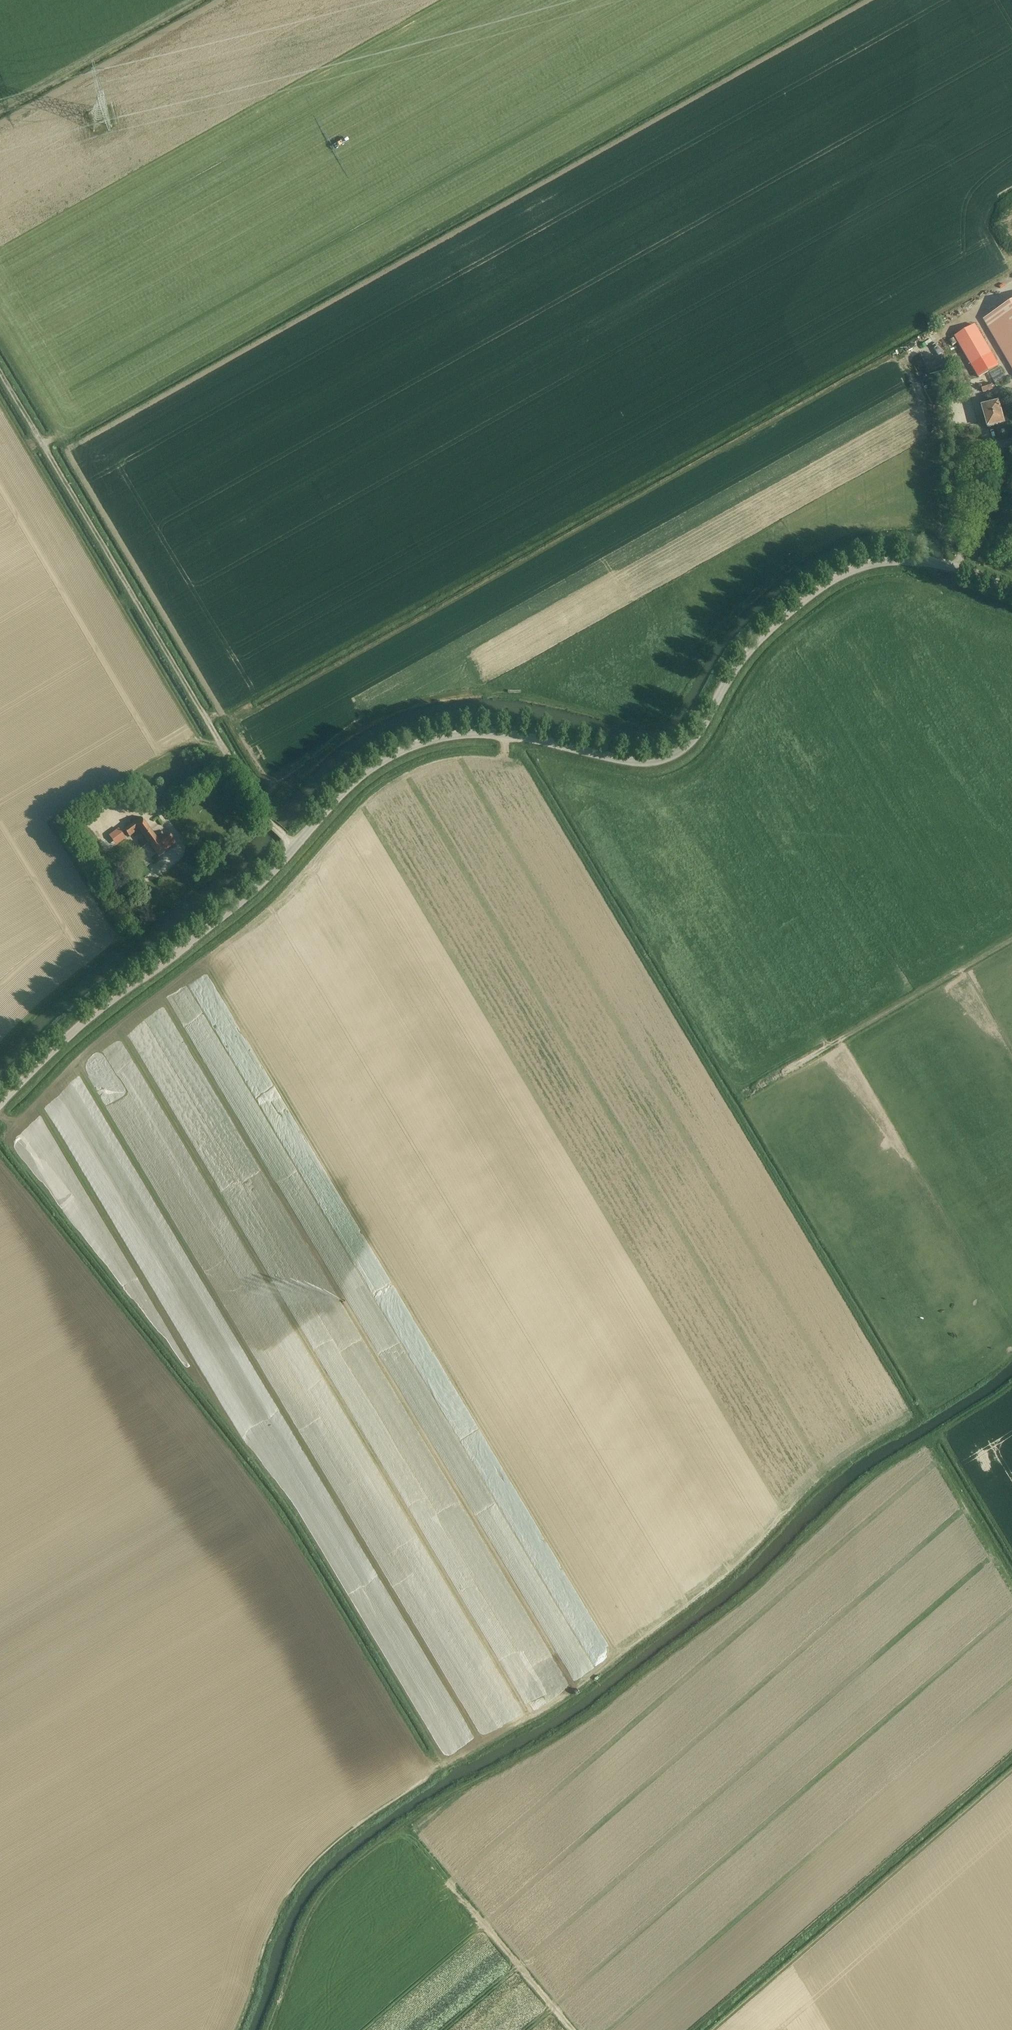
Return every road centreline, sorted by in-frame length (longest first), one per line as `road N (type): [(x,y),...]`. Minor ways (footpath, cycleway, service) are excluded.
road 1 (unclassified): [(0,1104),(86,1023),(240,902),(351,783),(395,753),(481,732),(656,761),(701,730),(760,639),(844,573),(926,561),(1011,590)]
road 2 (track): [(228,753),(0,371)]

